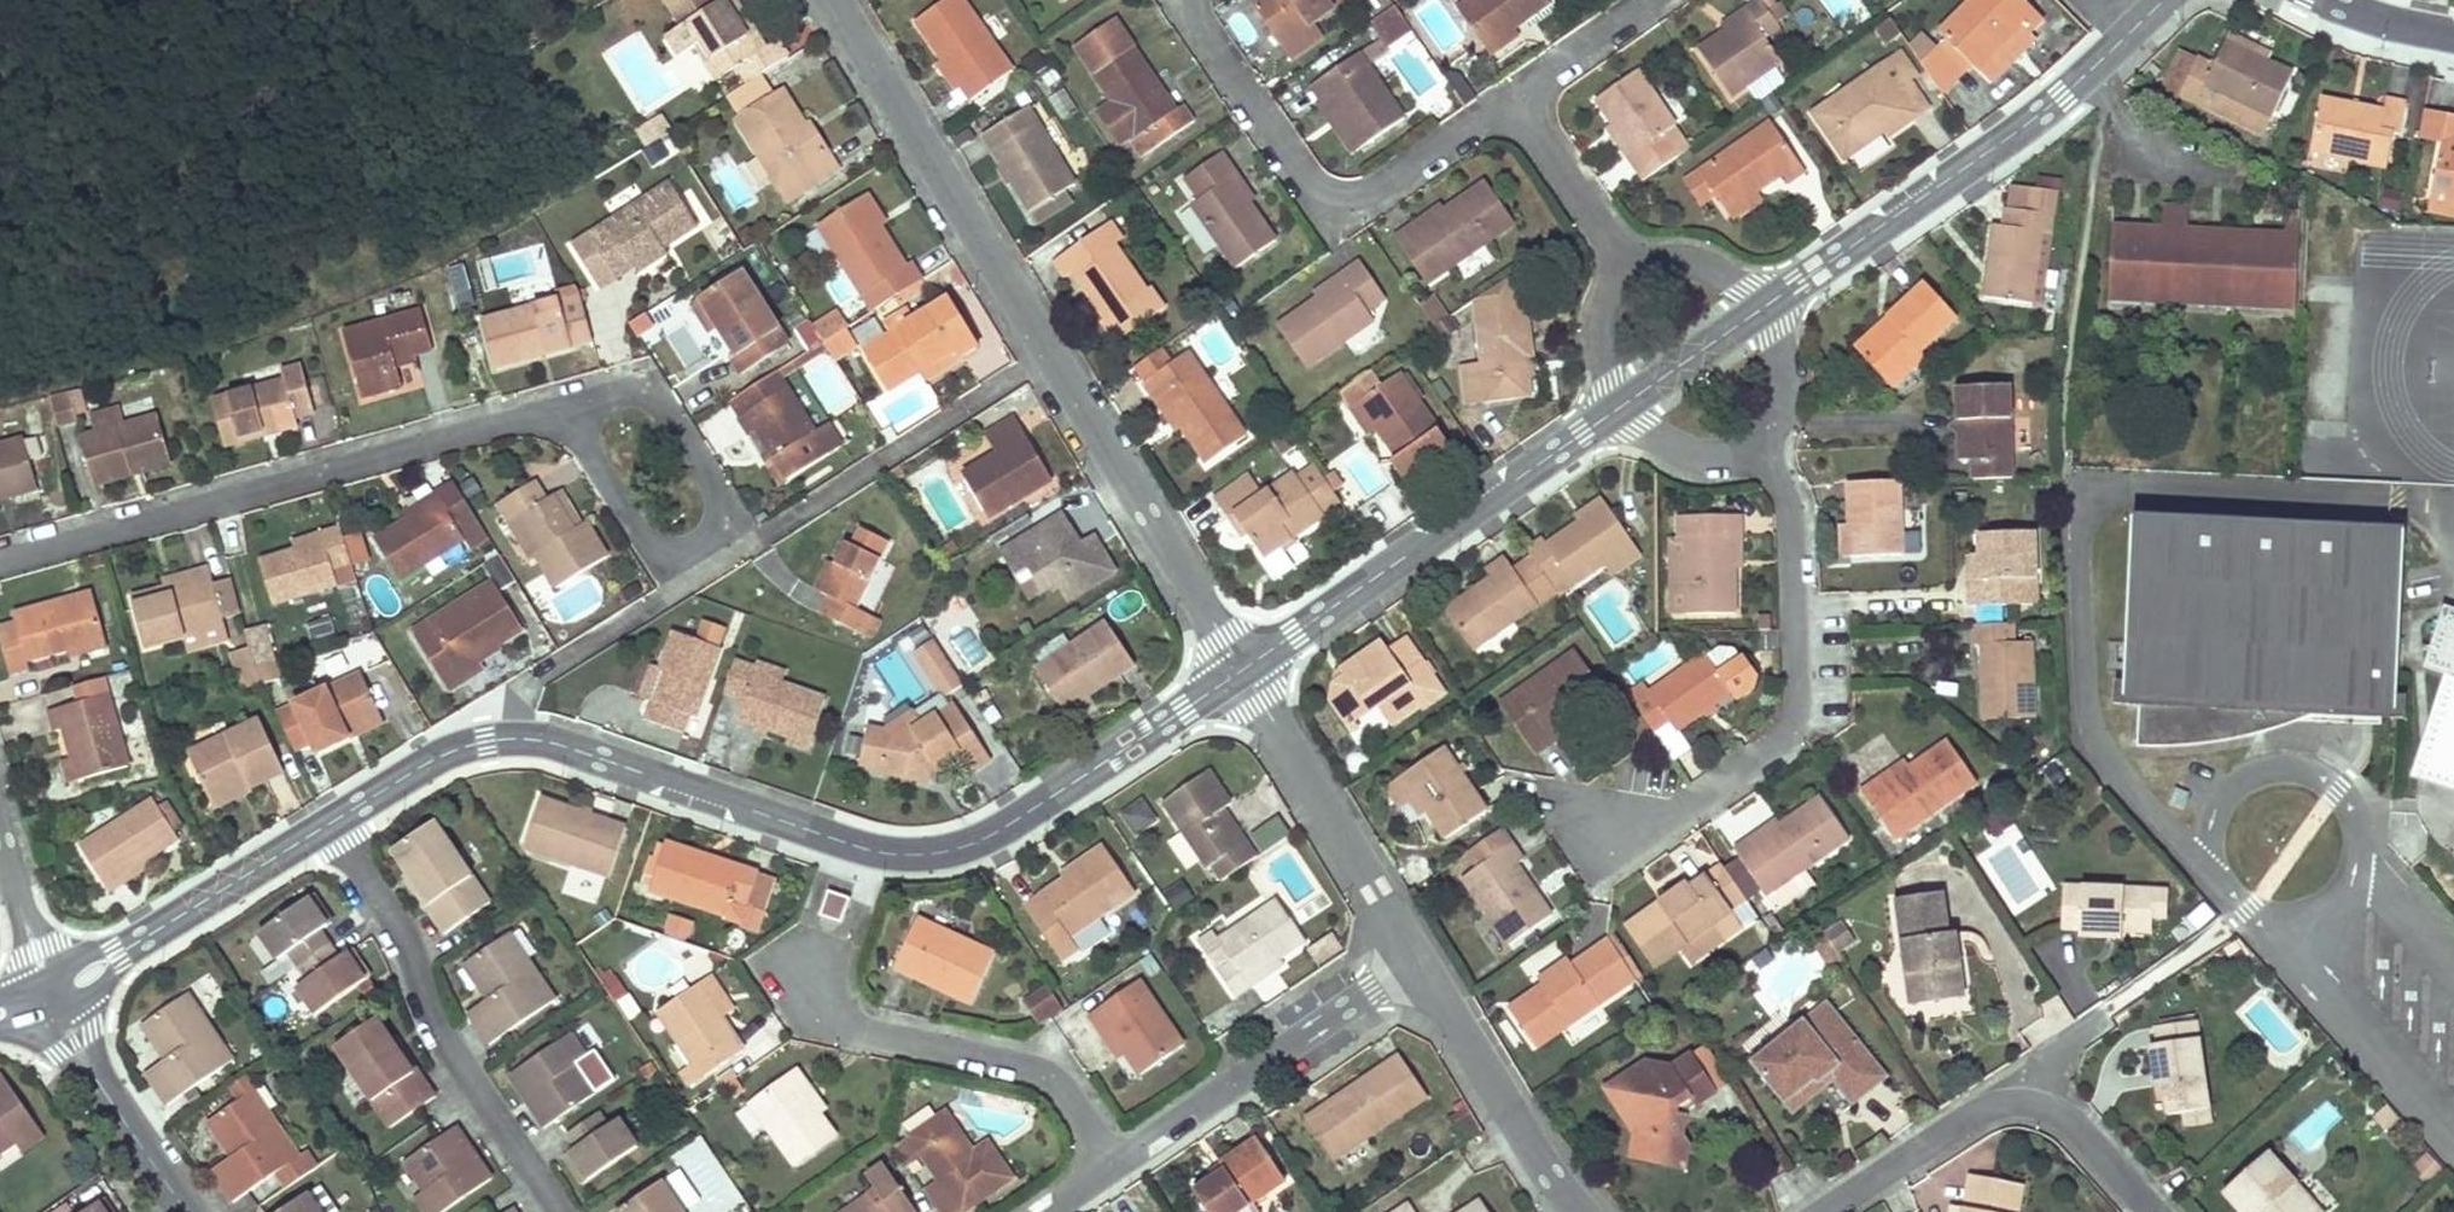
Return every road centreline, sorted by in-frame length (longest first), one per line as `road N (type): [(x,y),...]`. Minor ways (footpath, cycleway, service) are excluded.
road 1 (residential): [(1240,668),(1023,816),(926,854),(855,845),(552,742),(517,738),(456,747),(333,820)]
road 2 (residential): [(1240,668),(835,0)]
road 3 (residential): [(0,569),(557,412)]
road 4 (residential): [(1753,447),(1790,520),(1792,722),(1678,812),(1612,834)]
road 5 (residential): [(1619,407),(1240,668)]
road 6 (residential): [(333,820),(404,942),(442,1045),(560,1211)]
road 7 (residential): [(2124,38),(2043,110),(1768,303)]
road 8 (residential): [(557,412),(643,539),(666,557),(683,555),(722,528),(723,503),(656,398),(623,393)]
road 9 (residential): [(2155,1211),(2066,1117),(2016,1103),(1978,1111),(1821,1211)]
road 10 (residential): [(1113,1167),(1045,1077),(825,1024),(808,1005),(798,973)]
road 11 (residential): [(1113,1167),(1409,964)]
road 12 (residential): [(333,820),(42,999)]
road 13 (residential): [(1409,964),(1378,894),(1240,668)]
road 14 (residential): [(1586,1211),(1409,964)]
road 15 (residential): [(1199,0),(1203,20),(1313,179),(1342,191),(1376,185)]
road 16 (residential): [(185,1211),(42,999)]
road 17 (residential): [(1628,264),(1514,94)]
road 18 (residential): [(1768,303),(1619,407)]
road 19 (residential): [(0,833),(42,999)]
road 20 (residential): [(1376,185),(1514,94)]
road 21 (residential): [(1514,94),(1645,0)]
road 22 (residential): [(1753,447),(1774,423),(1783,394),(1768,303)]
road 23 (residential): [(1768,303),(1749,283),(1706,264),(1628,264)]
road 24 (residential): [(1628,264),(1614,283),(1602,335),(1607,382),(1619,407)]
road 25 (residential): [(1619,407),(1636,428),(1683,452),(1726,456),(1753,447)]
road 26 (residential): [(2453,35),(2330,0)]

